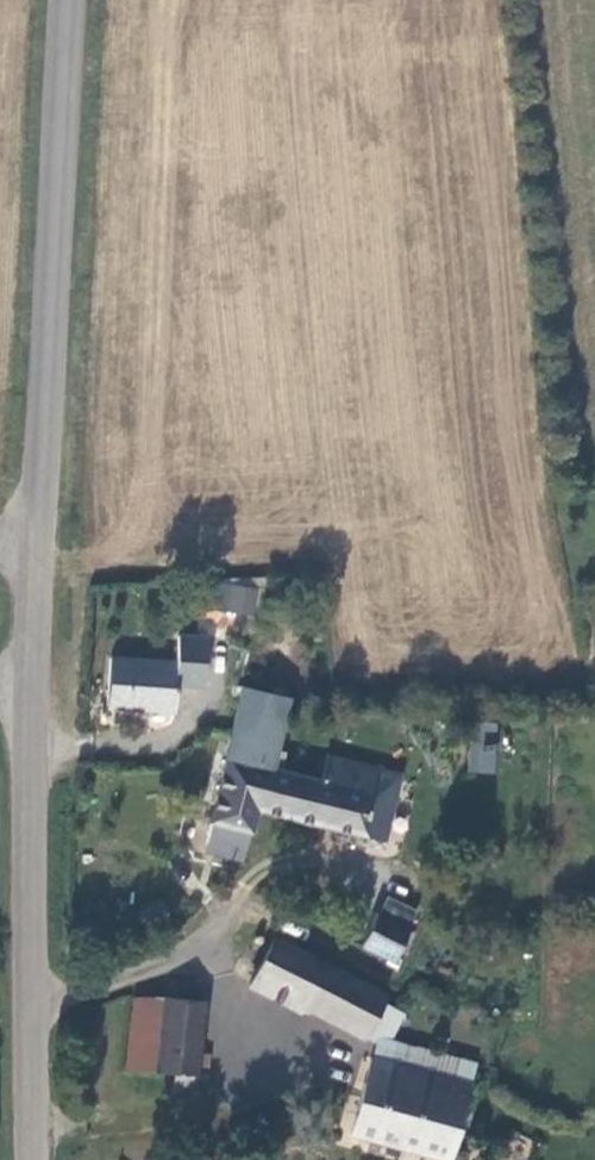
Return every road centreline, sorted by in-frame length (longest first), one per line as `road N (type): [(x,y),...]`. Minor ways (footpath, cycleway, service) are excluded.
road 1 (unclassified): [(63,0),(29,545),(28,1159)]

